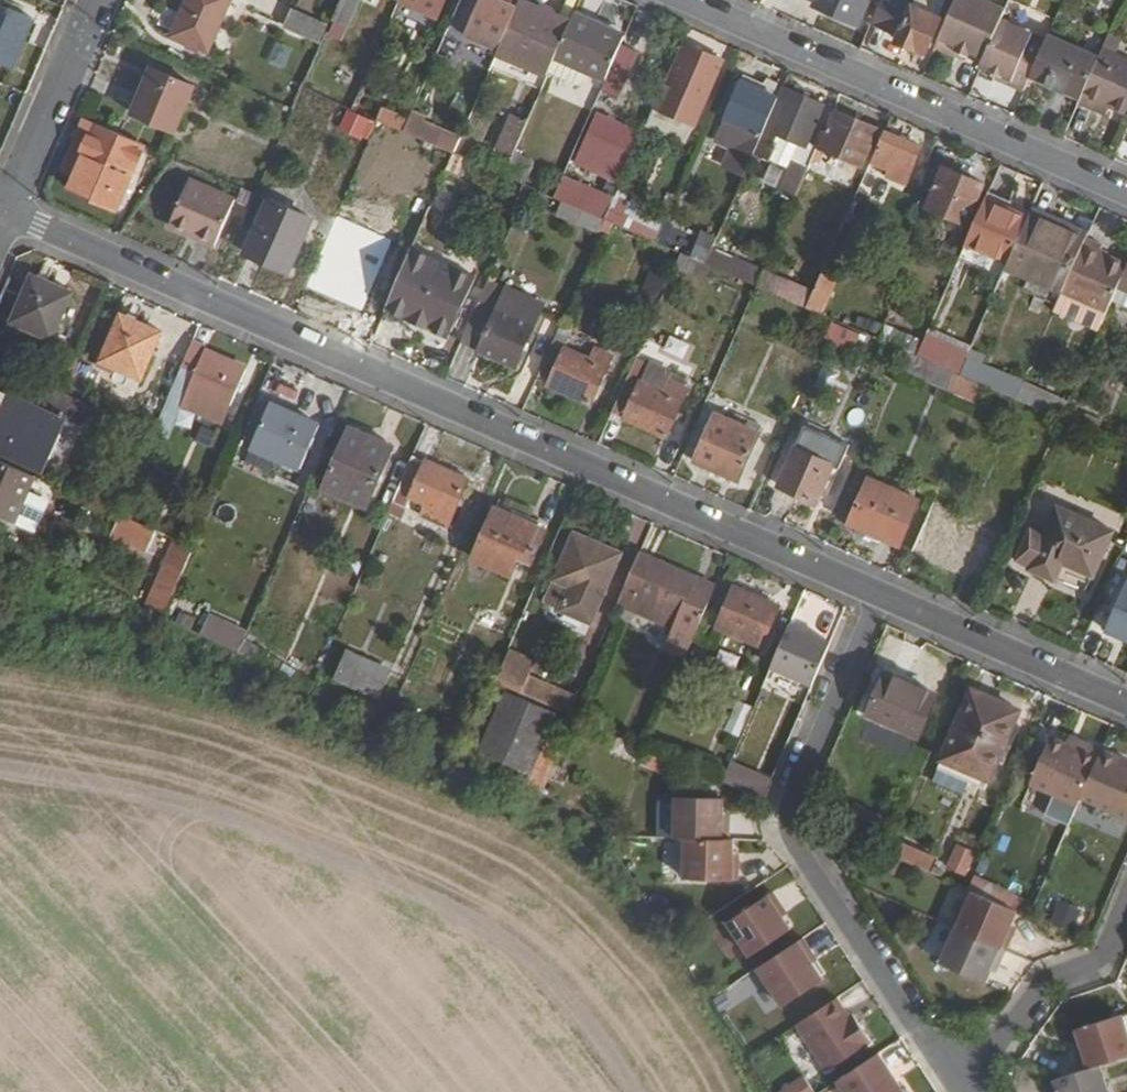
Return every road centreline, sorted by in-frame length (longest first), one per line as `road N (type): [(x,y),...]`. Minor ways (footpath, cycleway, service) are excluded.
road 1 (residential): [(7,209),(879,596)]
road 2 (residential): [(879,596),(792,800),(789,837),(932,1047),(961,1068)]
road 3 (residential): [(1126,194),(681,0)]
road 4 (residential): [(879,596),(1126,705)]
road 5 (residential): [(961,1068),(984,1054),(1046,987),(1102,961),(1126,900)]
road 6 (residential): [(7,209),(96,0)]

